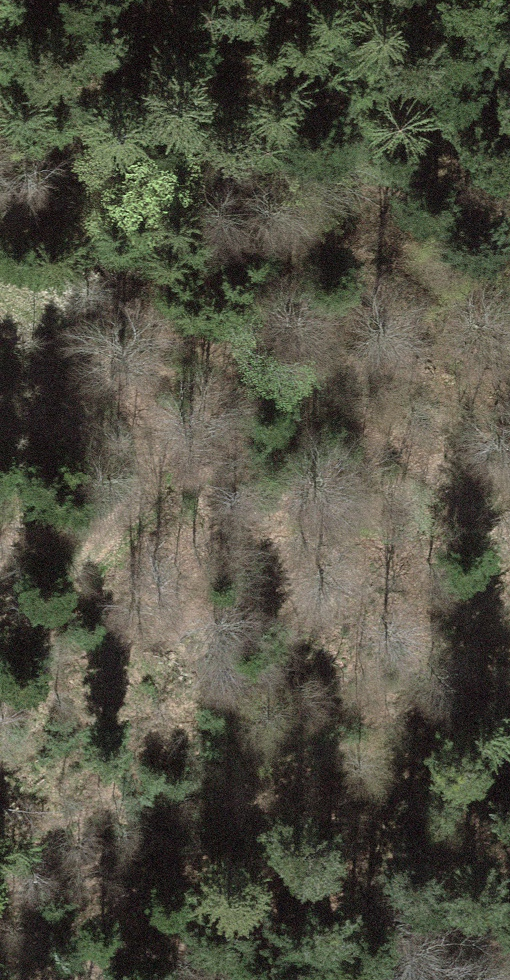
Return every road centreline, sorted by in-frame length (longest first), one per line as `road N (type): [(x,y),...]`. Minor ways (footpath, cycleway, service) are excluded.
road 1 (track): [(288,979),(370,858),(435,732),(483,628),(490,555),(455,490),(407,444),(0,258)]
road 2 (track): [(0,637),(88,565),(137,496),(152,432),(132,393),(95,358),(22,314),(0,291)]

